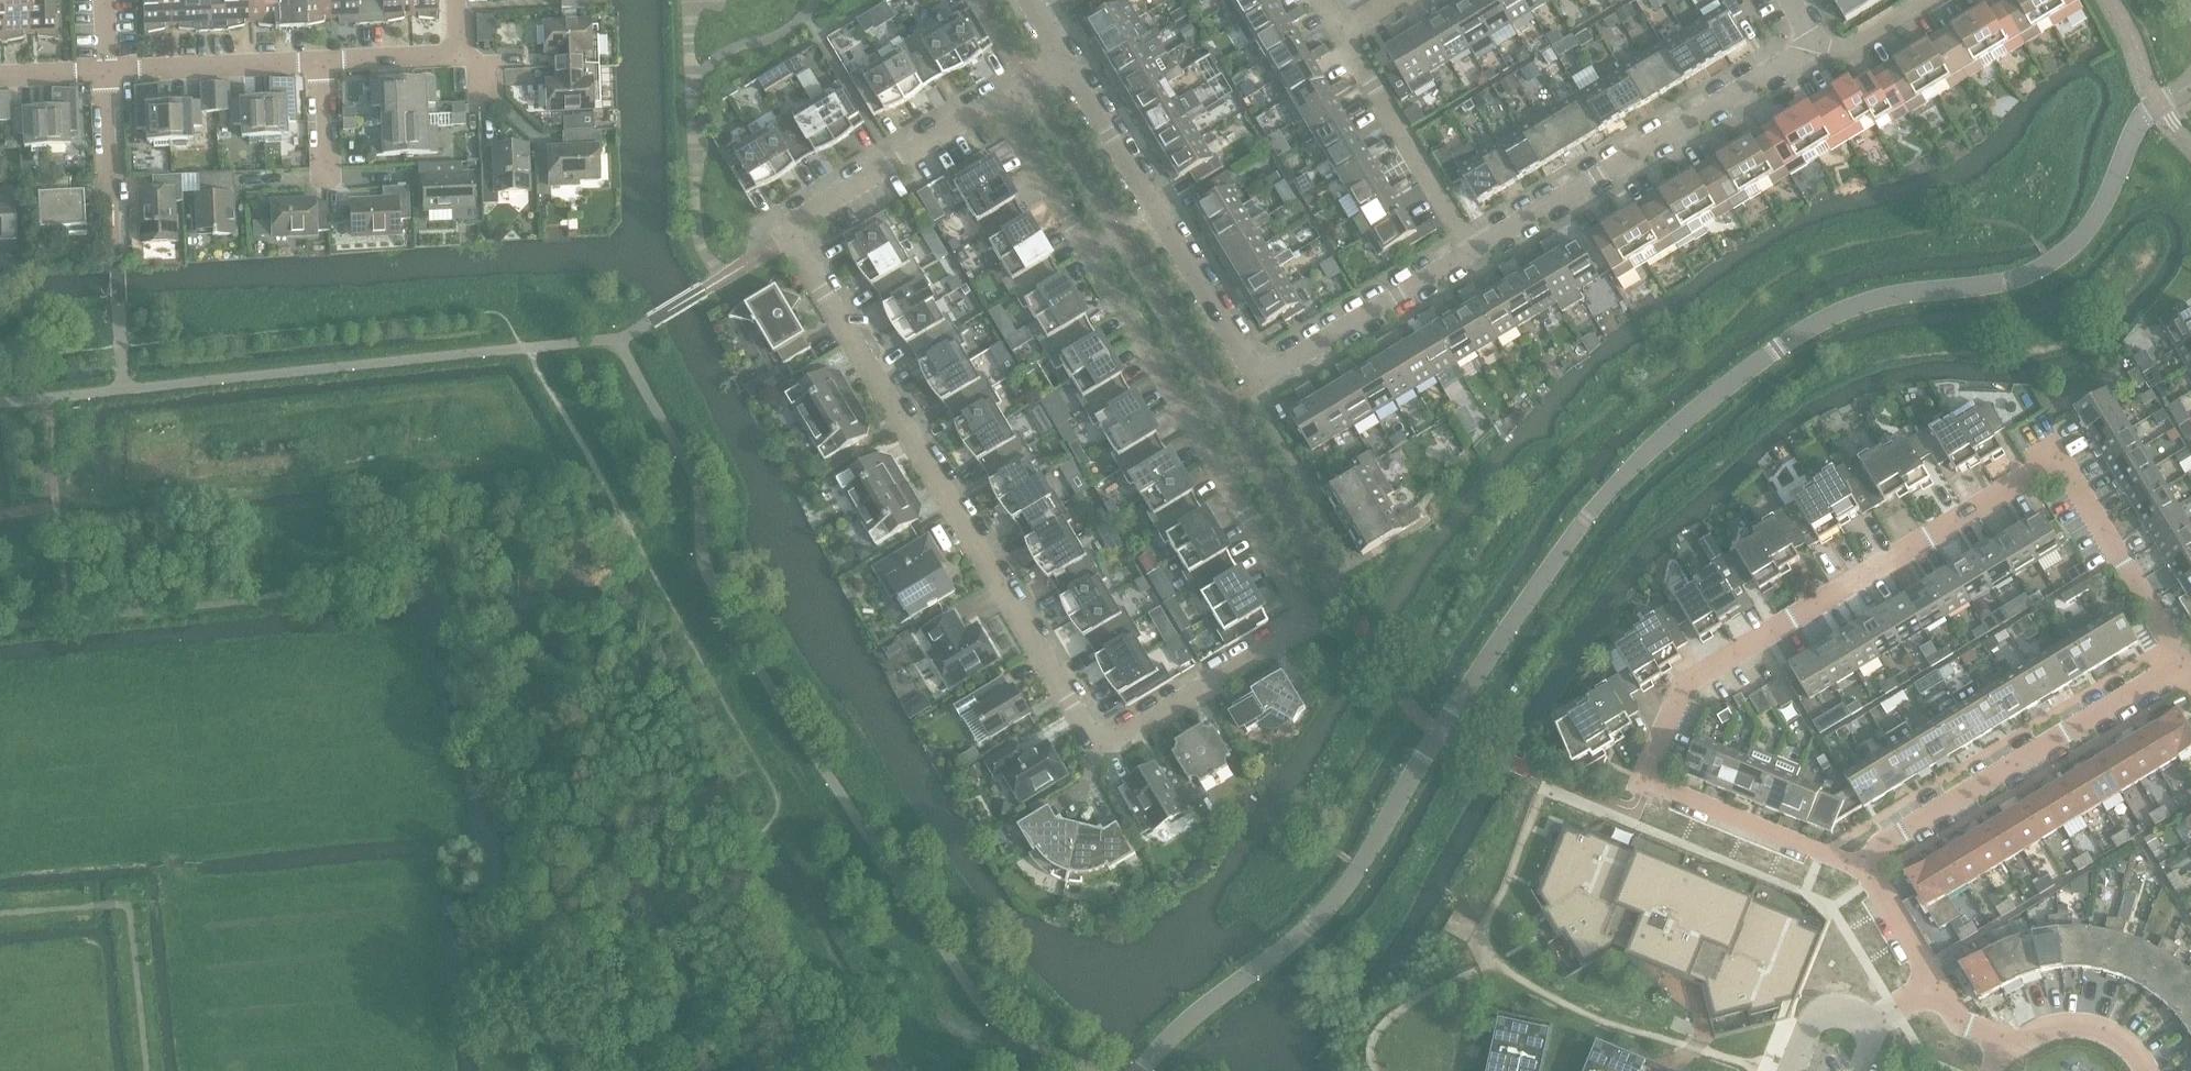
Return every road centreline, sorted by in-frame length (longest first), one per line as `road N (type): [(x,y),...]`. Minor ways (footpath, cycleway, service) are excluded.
road 1 (residential): [(998,101),(1315,625),(1119,741),(1096,743),(784,229),(895,163)]
road 2 (unclassified): [(1144,1070),(1179,1032),(1337,903),(1523,610),(1626,474),(1807,330),(1876,301),(2008,282),(2050,264),(2105,204),(2133,129),(2190,86)]
road 3 (residential): [(1865,871),(1648,783),(1684,686),(2060,460),(2185,662)]
road 4 (residential): [(1066,61),(1261,380),(1475,251)]
road 5 (residential): [(1475,251),(1818,47)]
road 6 (residential): [(1865,871),(1883,844),(2185,662)]
road 7 (residential): [(1475,251),(1341,33)]
road 8 (residential): [(108,72),(320,64)]
road 9 (residential): [(2003,1048),(2050,1029),(2092,1027),(2123,1041),(2148,1070)]
road 10 (residential): [(1940,989),(1865,871)]
road 11 (residential): [(320,64),(459,58)]
road 12 (residential): [(1818,47),(1853,49),(1933,0)]
road 13 (residential): [(1881,1022),(1828,1012),(1814,1021),(1793,1070)]
road 14 (residential): [(895,163),(998,101)]

